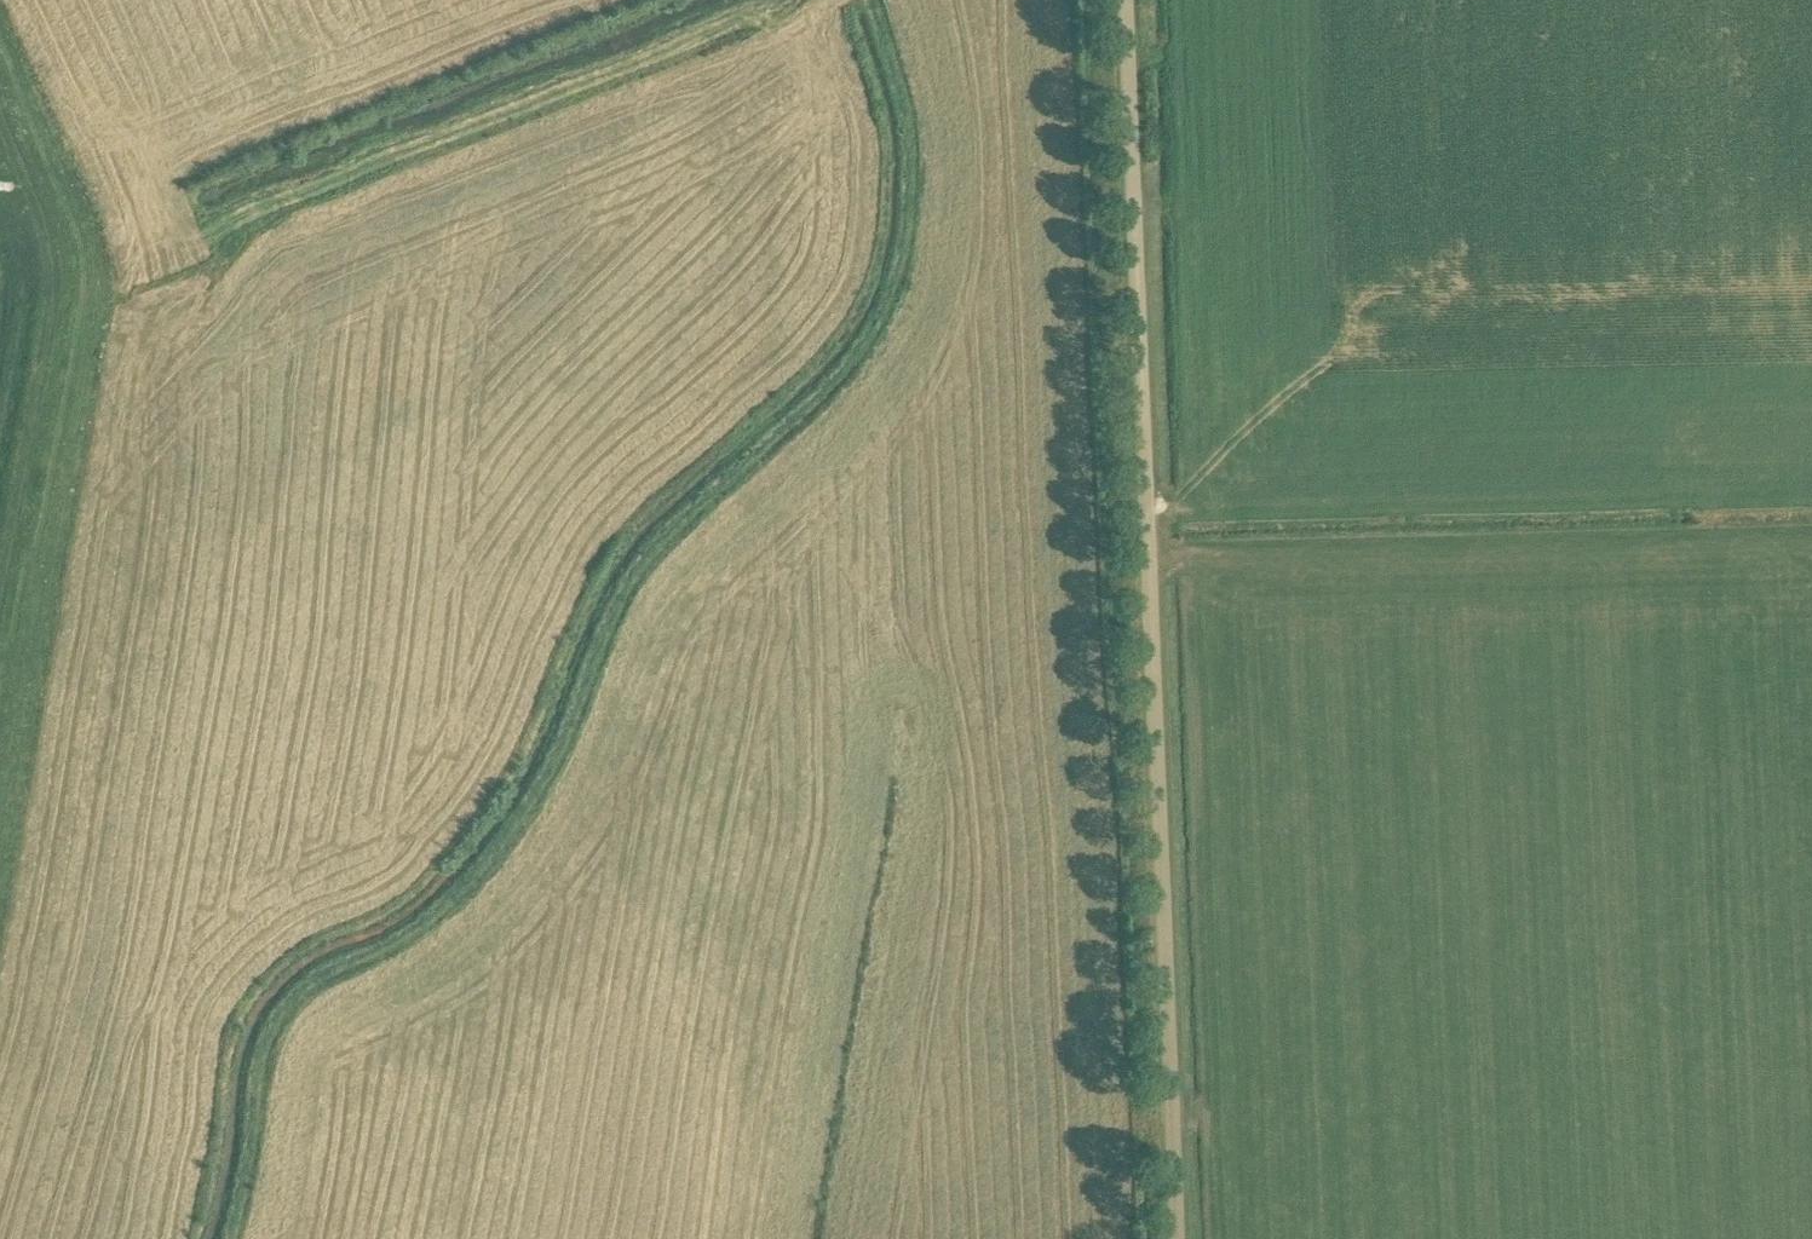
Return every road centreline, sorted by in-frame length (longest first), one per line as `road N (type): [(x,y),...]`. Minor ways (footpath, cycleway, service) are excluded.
road 1 (unclassified): [(1183,1238),(1132,0)]
road 2 (track): [(0,578),(45,287),(45,233),(0,118)]

